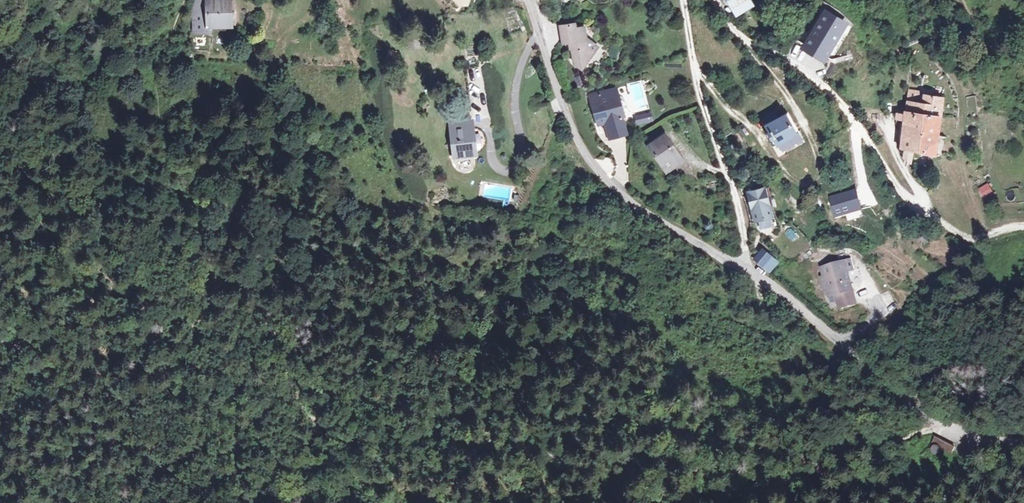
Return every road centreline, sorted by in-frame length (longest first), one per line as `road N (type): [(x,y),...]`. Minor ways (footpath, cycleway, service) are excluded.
road 1 (residential): [(529,0),(587,160),(656,219),(748,272)]
road 2 (residential): [(748,272),(907,406),(941,427),(1000,445)]
road 3 (residential): [(924,207),(912,203),(818,81),(769,45),(739,37),(717,0)]
road 4 (residential): [(683,0),(699,95),(734,195),(748,272)]
road 5 (track): [(910,0),(960,89),(961,168),(985,235)]

